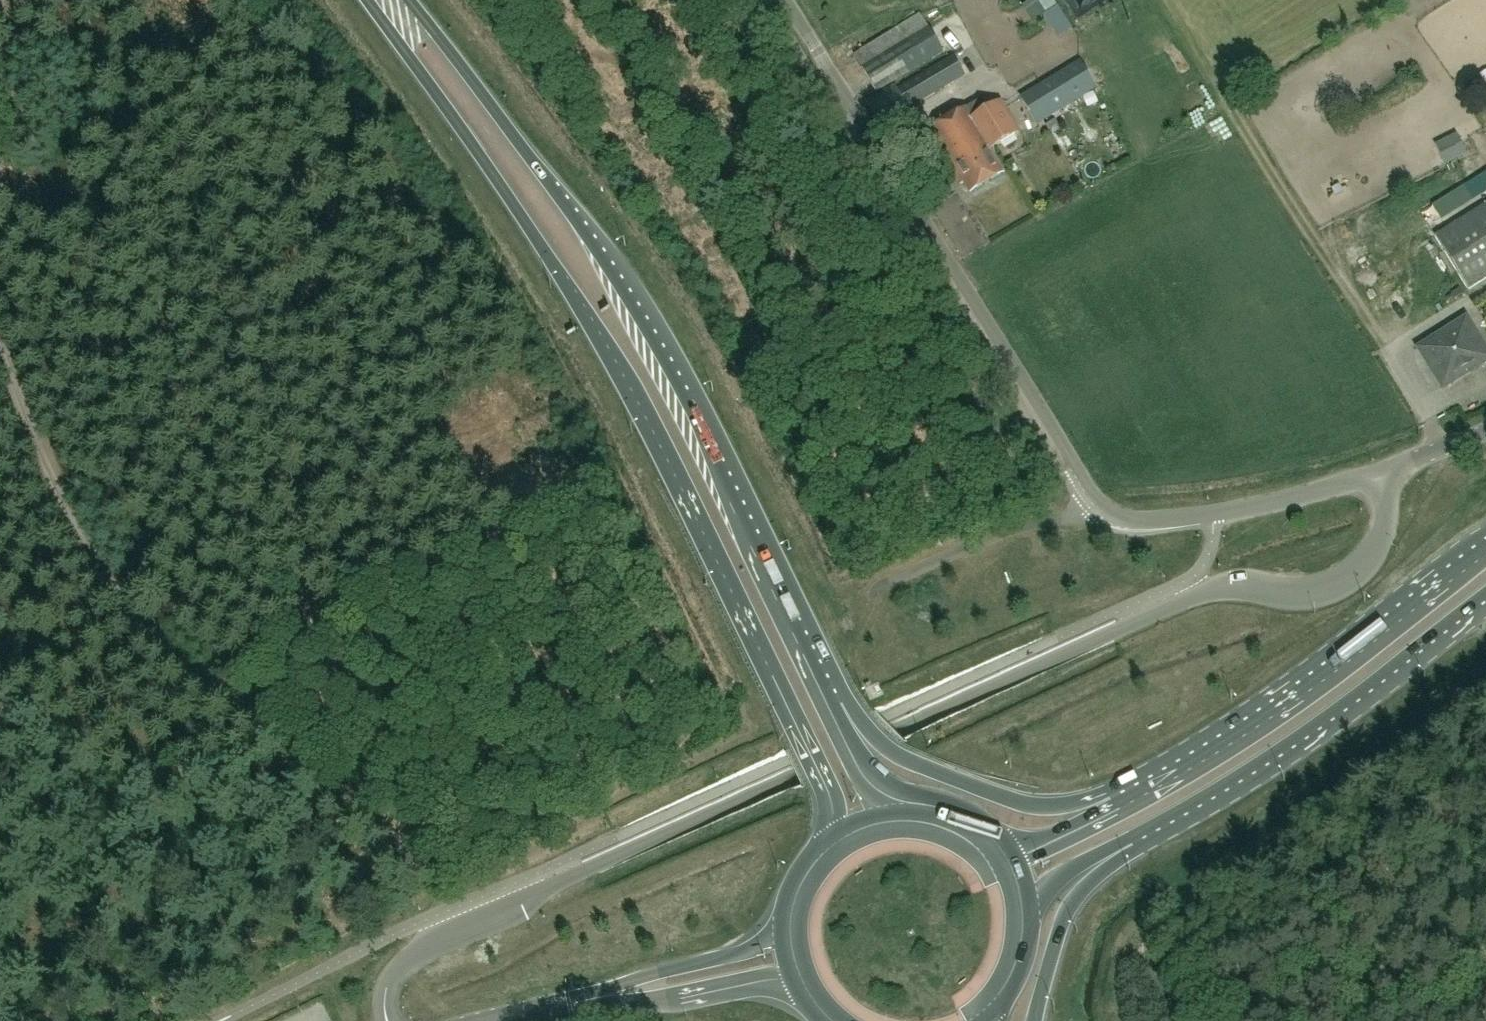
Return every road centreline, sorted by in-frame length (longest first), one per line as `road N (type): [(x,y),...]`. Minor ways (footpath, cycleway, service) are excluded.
road 1 (unclassified): [(387,1020),(390,984),(411,957),(550,886),(1188,597),(1232,584),(1297,594),(1333,584),(1384,529),(1380,472)]
road 2 (trunk): [(369,0),(523,212),(658,439),(805,731),(825,778),(837,845)]
road 3 (trunk): [(835,704),(699,415),(635,299),(411,0)]
road 4 (track): [(457,907),(389,826),(79,528),(0,355)]
road 5 (unclassified): [(785,0),(1105,507)]
road 6 (trunk): [(1485,548),(1252,731),(1117,811)]
road 7 (track): [(609,480),(220,670)]
road 8 (trunk): [(1137,842),(1298,746),(1485,606)]
road 9 (trunk): [(1117,811),(1017,805),(909,763),(835,704)]
road 10 (unclassified): [(1105,507),(1142,523),(1170,521),(1380,472)]
road 11 (unclassified): [(869,590),(1028,524),(1105,507)]
road 12 (tertiary): [(794,929),(567,1005)]
road 13 (tertiary): [(567,1005),(804,985)]
road 14 (trunk): [(1036,1020),(1076,901),(1137,842)]
road 15 (trunk): [(900,820),(835,704)]
road 16 (trunk): [(1028,916),(1061,884),(1137,842)]
road 17 (trunk): [(1117,811),(1001,859)]

